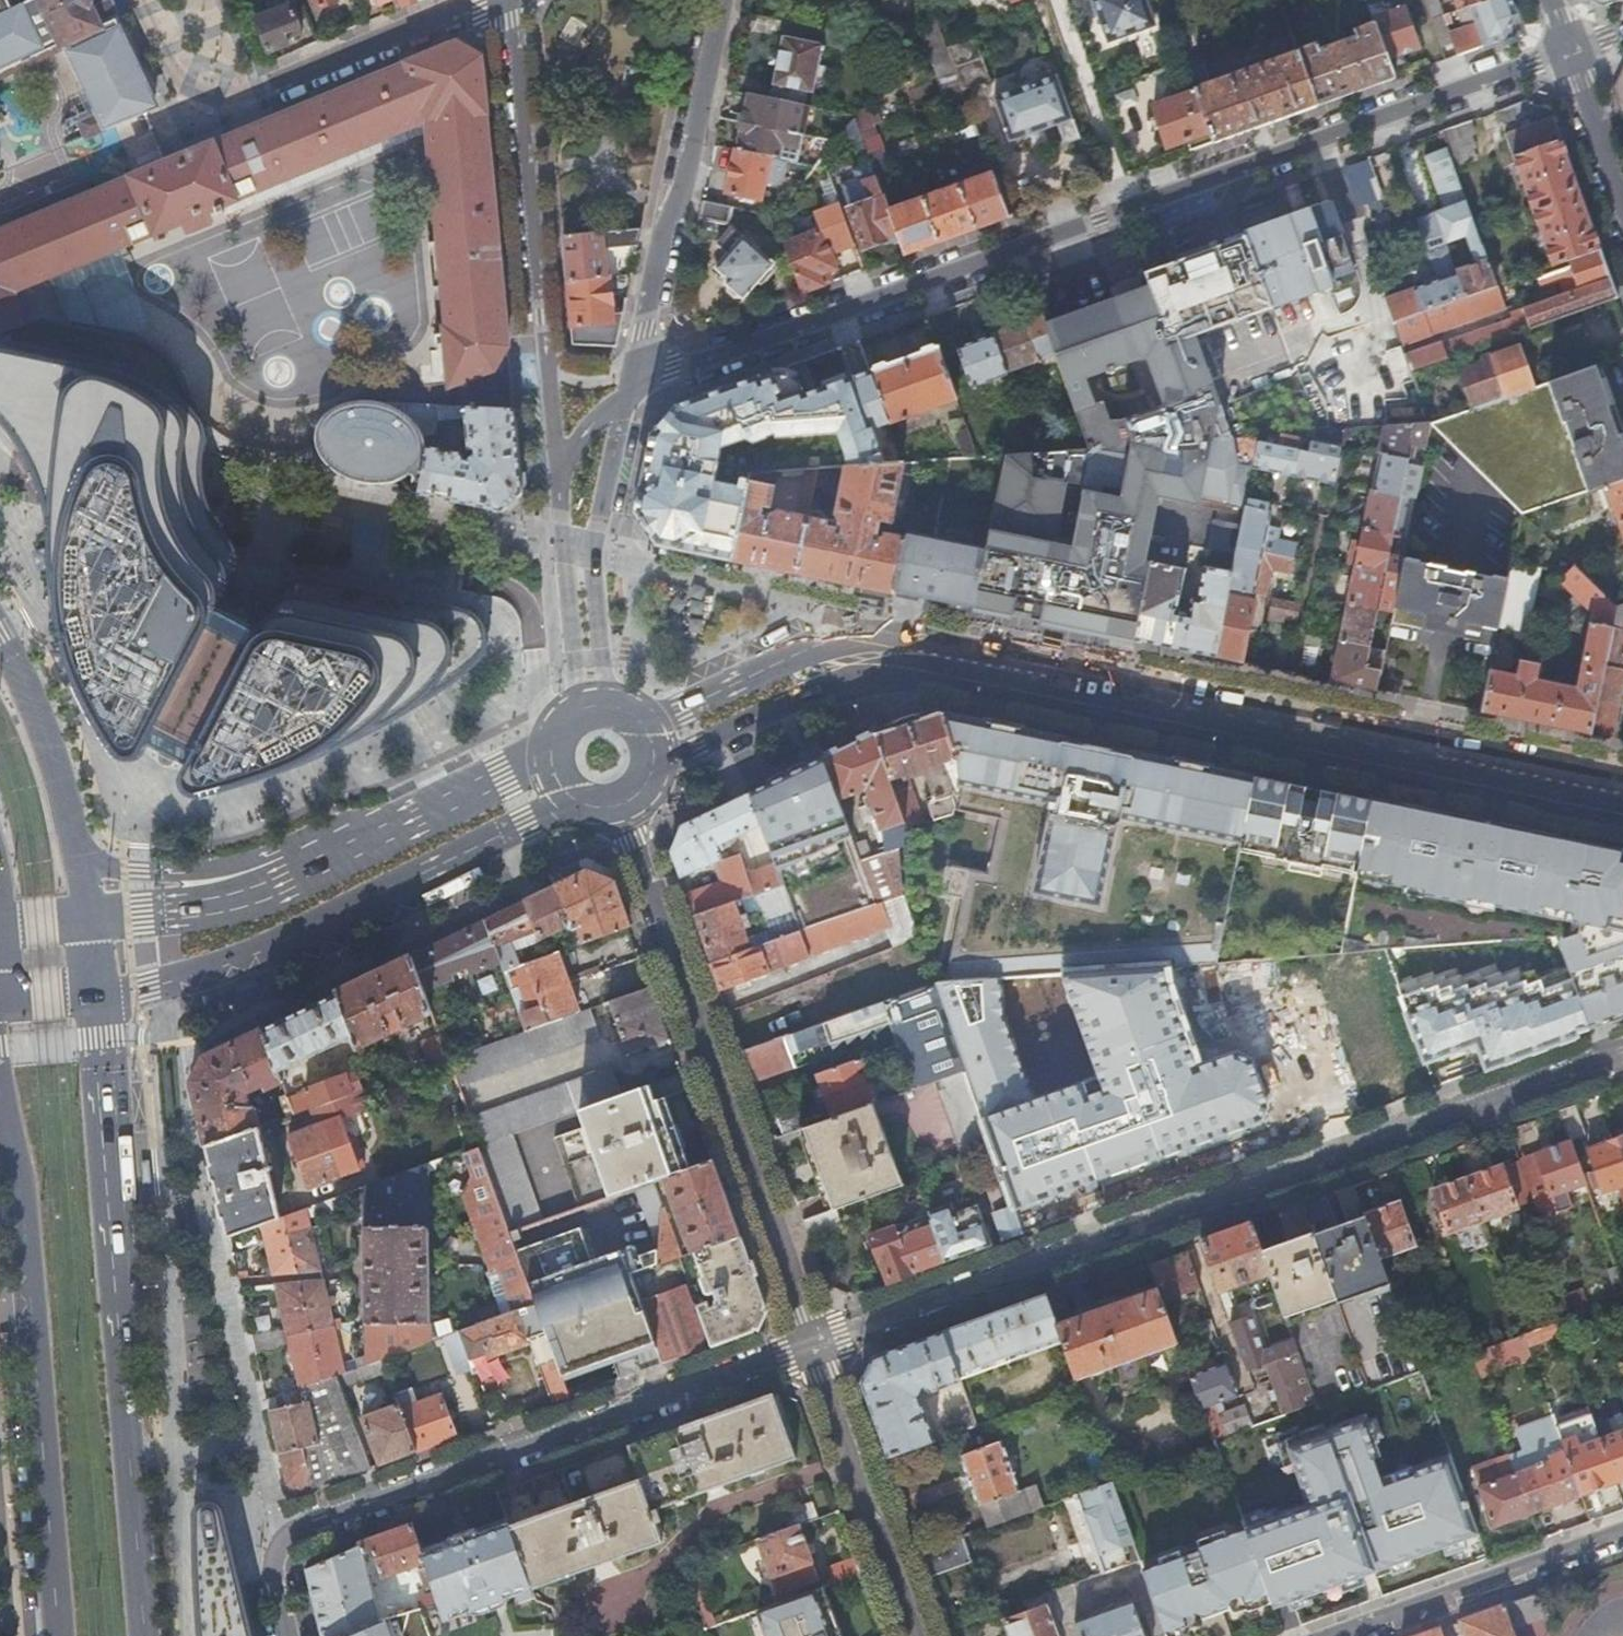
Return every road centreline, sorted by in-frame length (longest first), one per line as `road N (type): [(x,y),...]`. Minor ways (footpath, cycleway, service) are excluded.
road 1 (secondary): [(1622,796),(913,657),(834,663),(647,746)]
road 2 (residential): [(1566,53),(635,389)]
road 3 (residential): [(1622,1053),(815,1345)]
road 4 (primary): [(147,1635),(97,988)]
road 5 (residential): [(621,803),(815,1345)]
road 6 (residential): [(815,1345),(283,1538)]
road 7 (primary): [(0,1087),(24,1221),(59,1635)]
road 8 (secondary): [(97,988),(192,975),(300,937),(579,801)]
road 9 (residential): [(479,0),(223,97),(159,70),(127,0)]
road 10 (residential): [(283,1538),(187,1133)]
road 11 (residential): [(640,368),(718,0)]
road 12 (residential): [(514,0),(549,371)]
road 13 (residential): [(614,715),(600,658),(594,549),(635,389)]
road 14 (residential): [(815,1345),(918,1635)]
road 15 (residential): [(1352,1635),(1622,1538)]
road 16 (secondary): [(555,756),(320,866)]
road 17 (primary): [(320,866),(280,850),(204,870),(142,870),(76,848)]
road 18 (residential): [(557,478),(579,720)]
road 19 (secondary): [(320,866),(215,906),(90,917)]
road 20 (primary): [(76,848),(47,734),(0,629)]
road 21 (residential): [(1566,53),(1622,211)]

